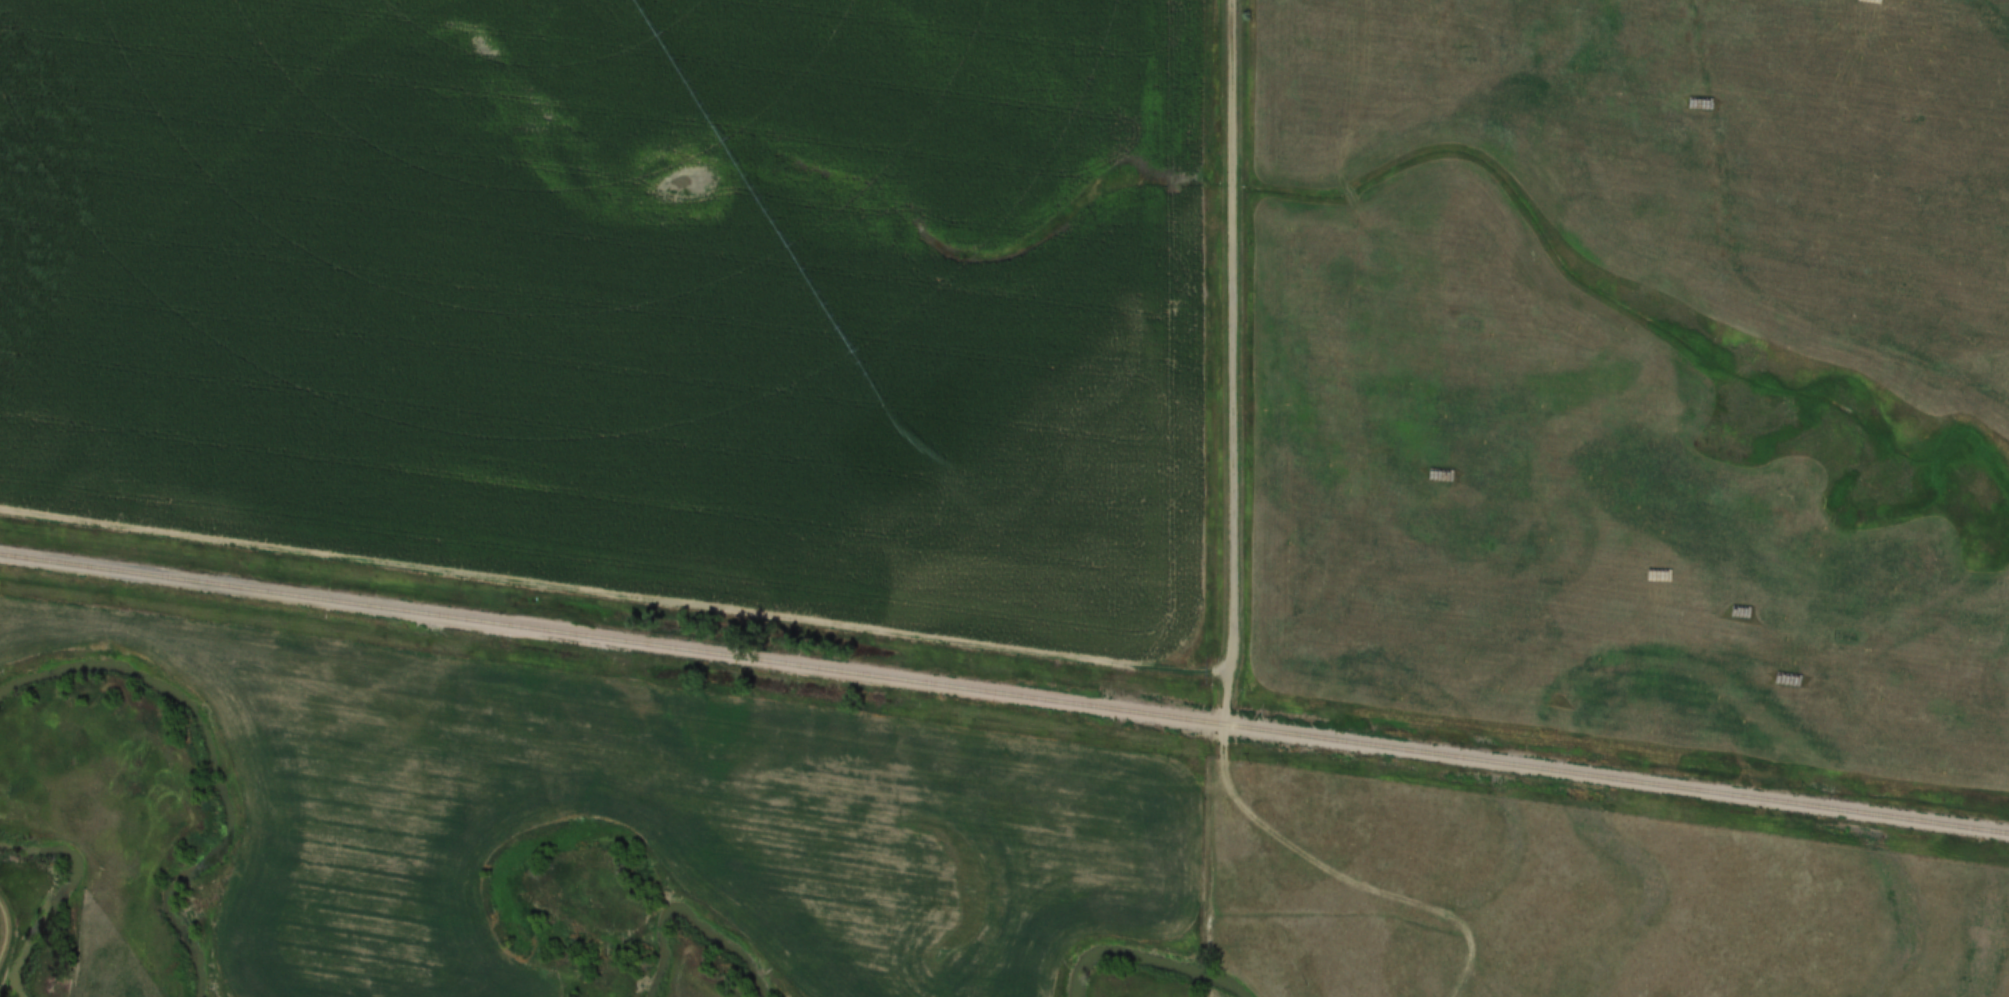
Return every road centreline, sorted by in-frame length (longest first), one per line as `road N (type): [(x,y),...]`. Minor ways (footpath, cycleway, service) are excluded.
road 1 (track): [(0,506),(1195,670),(1222,667)]
road 2 (residential): [(1222,0),(1218,718)]

